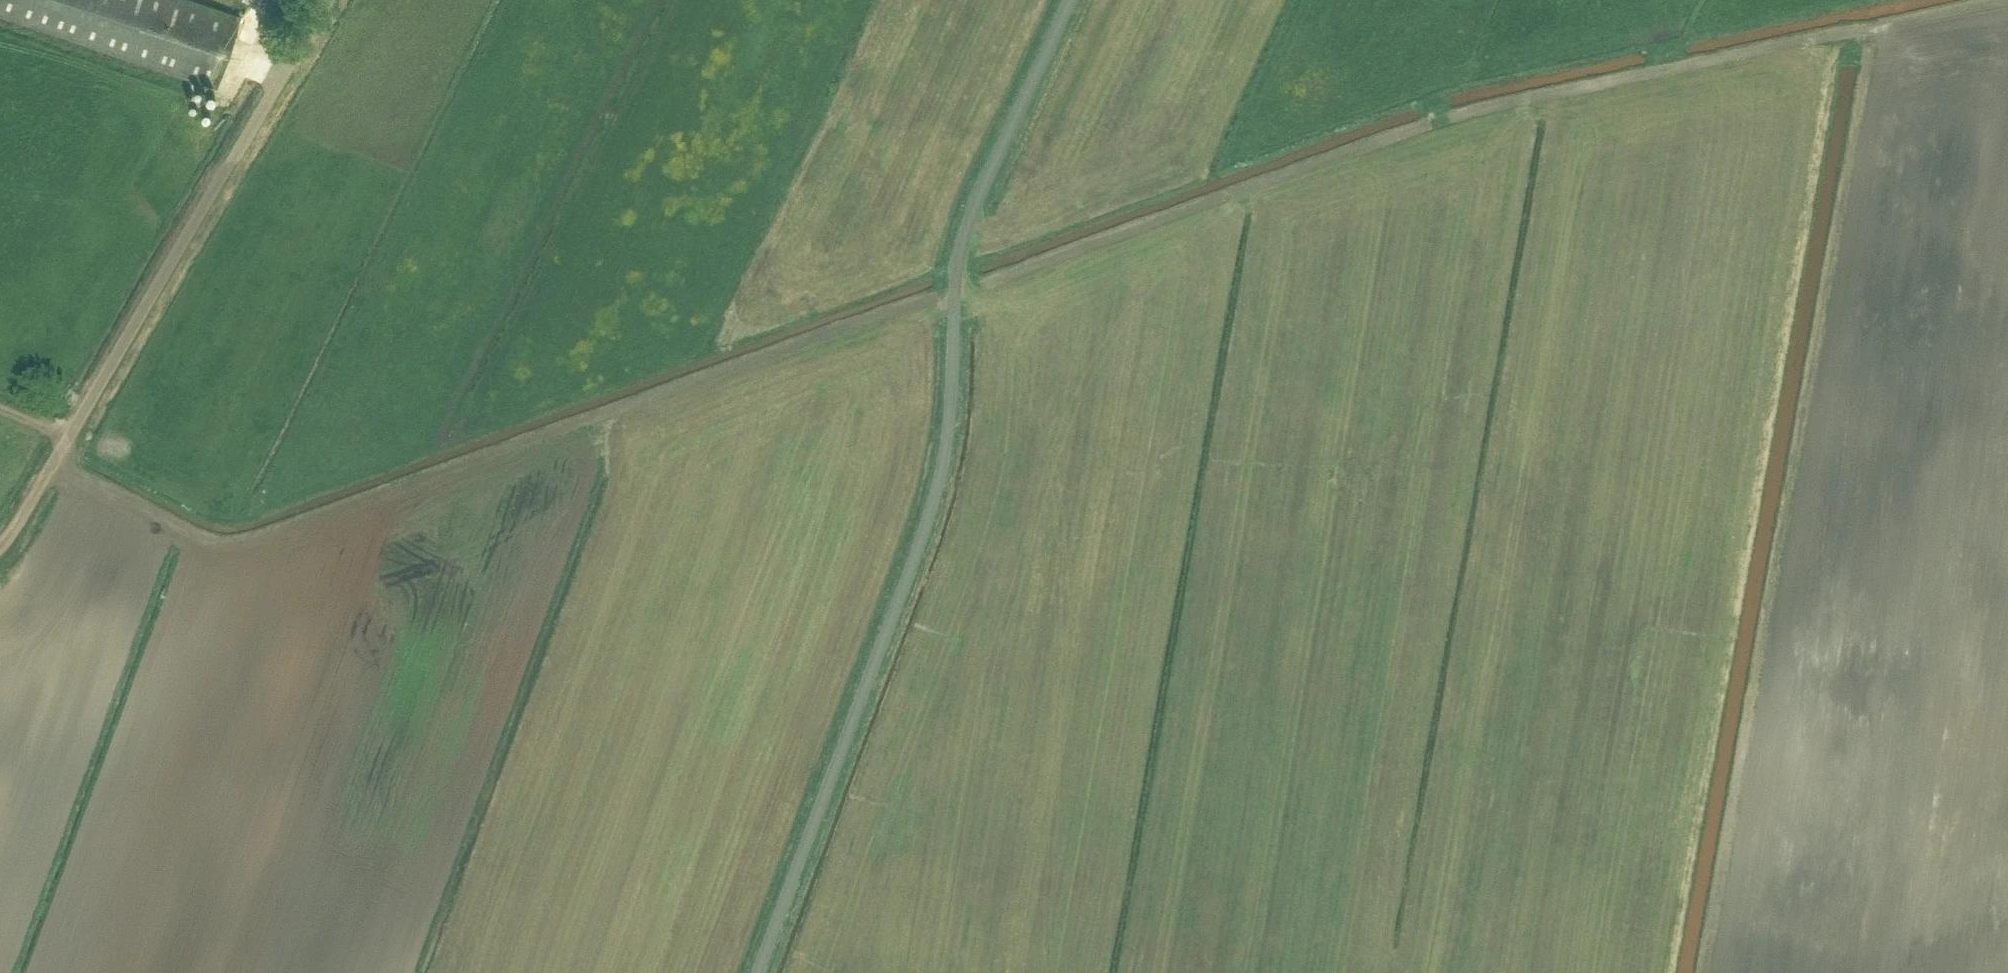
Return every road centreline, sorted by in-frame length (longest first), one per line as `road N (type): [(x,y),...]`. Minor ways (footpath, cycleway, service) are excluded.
road 1 (unclassified): [(757,972),(934,502),(966,232),(1071,0)]
road 2 (unclassified): [(0,547),(324,0)]

